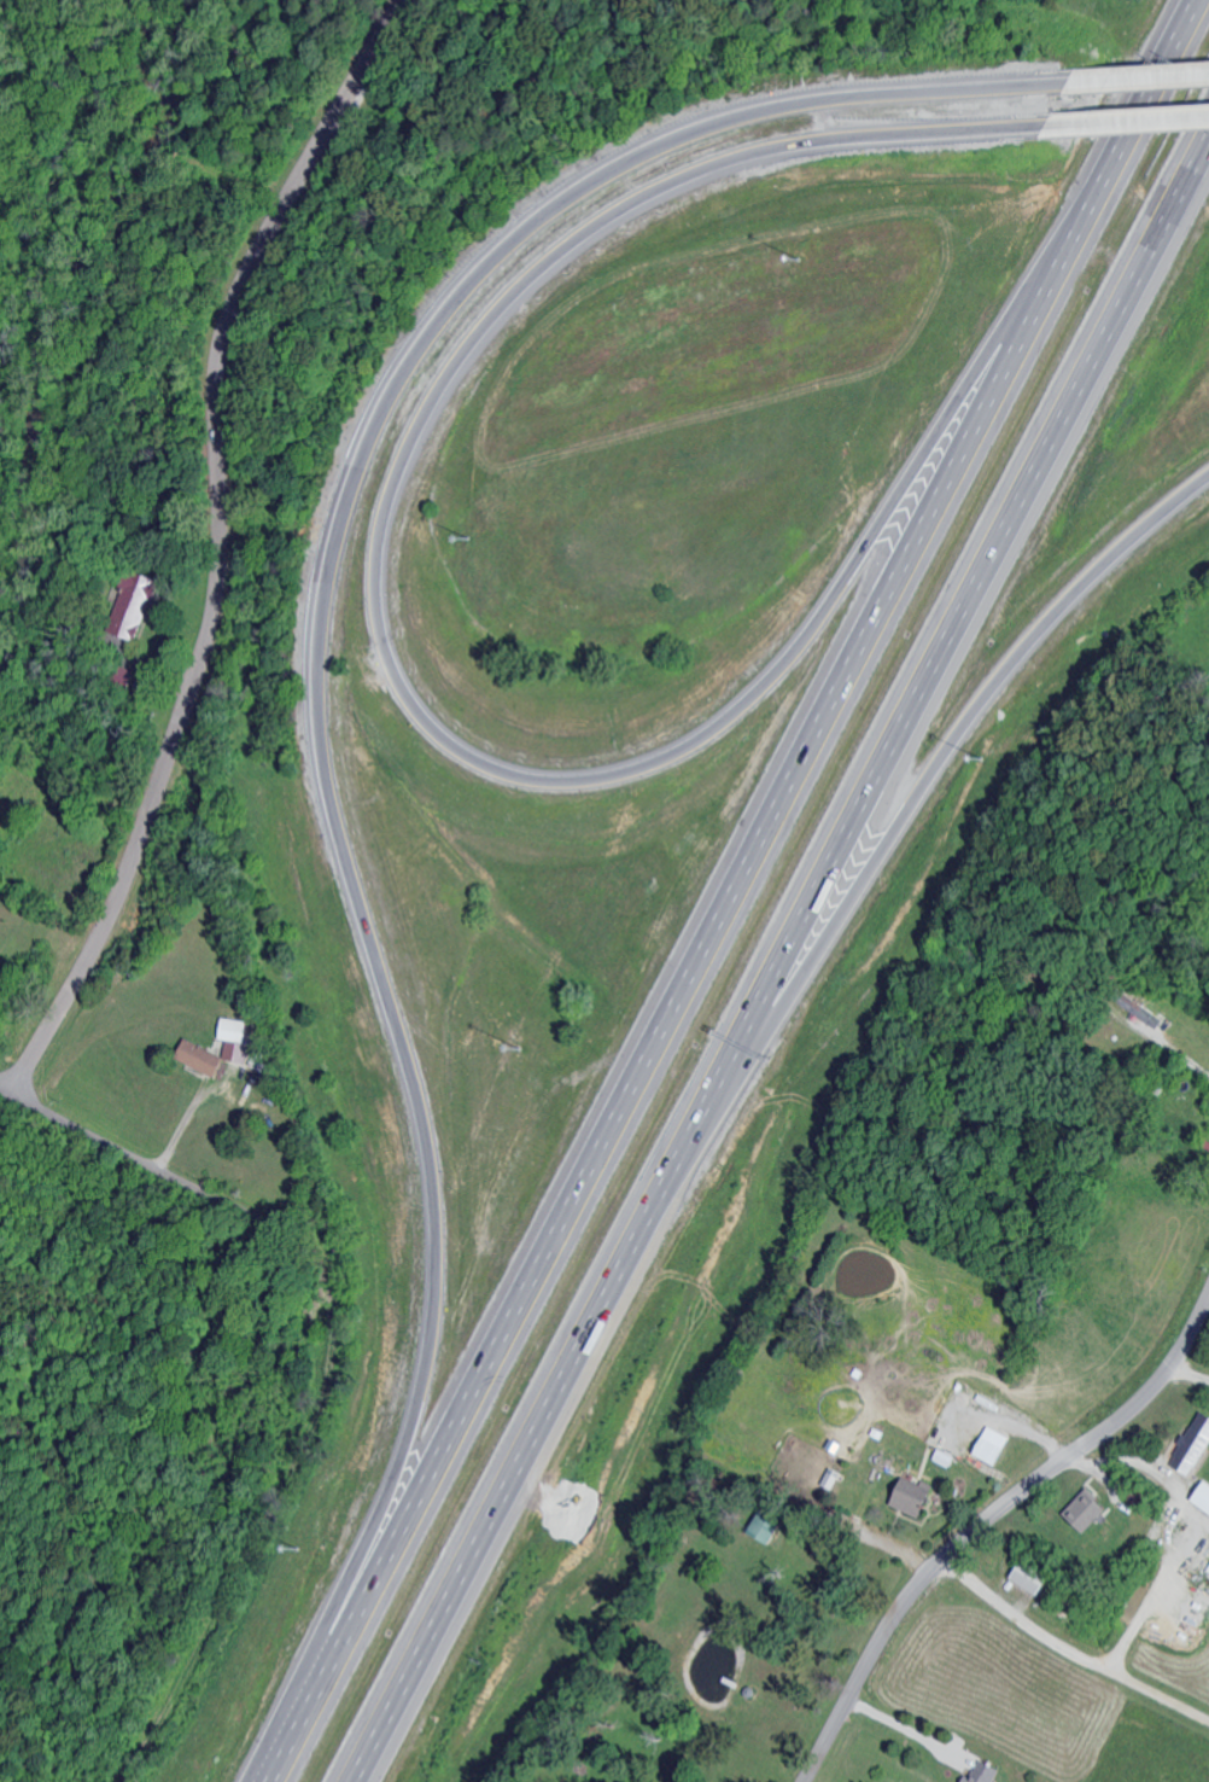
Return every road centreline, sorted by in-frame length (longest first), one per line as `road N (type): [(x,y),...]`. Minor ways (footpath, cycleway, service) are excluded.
road 1 (motorway): [(1098,86),(830,105),(660,151),(559,209),(469,286),(432,332),(373,435),(325,606),(320,727),(340,850),(422,1143),(432,1258),(408,1426),(327,1669)]
road 2 (motorway): [(1085,211),(806,637),(703,736),(624,774),(539,781),(461,755),(405,699),(379,624),(392,500),(456,373),(562,257),(653,197),(758,157),(872,139),(1081,124)]
road 3 (motorway): [(1196,0),(268,1781)]
road 4 (residential): [(18,1101),(133,878),(208,652),(222,546),(221,383),(234,322),(291,205),(414,0)]
road 5 (motorway): [(681,1149),(1208,133)]
road 6 (motorway): [(681,1149),(746,1067),(917,793),(993,689),(1080,592),(1208,480)]
road 7 (motorway): [(350,1781),(681,1149)]
road 8 (residential): [(804,1781),(912,1589),(970,1532),(1152,1387),(1208,1296)]
road 9 (residential): [(315,1242),(308,1276),(200,1419),(138,1544),(115,1781)]
road 10 (residential): [(0,1093),(315,1242)]
road 11 (motorway): [(1081,124),(1208,118)]

